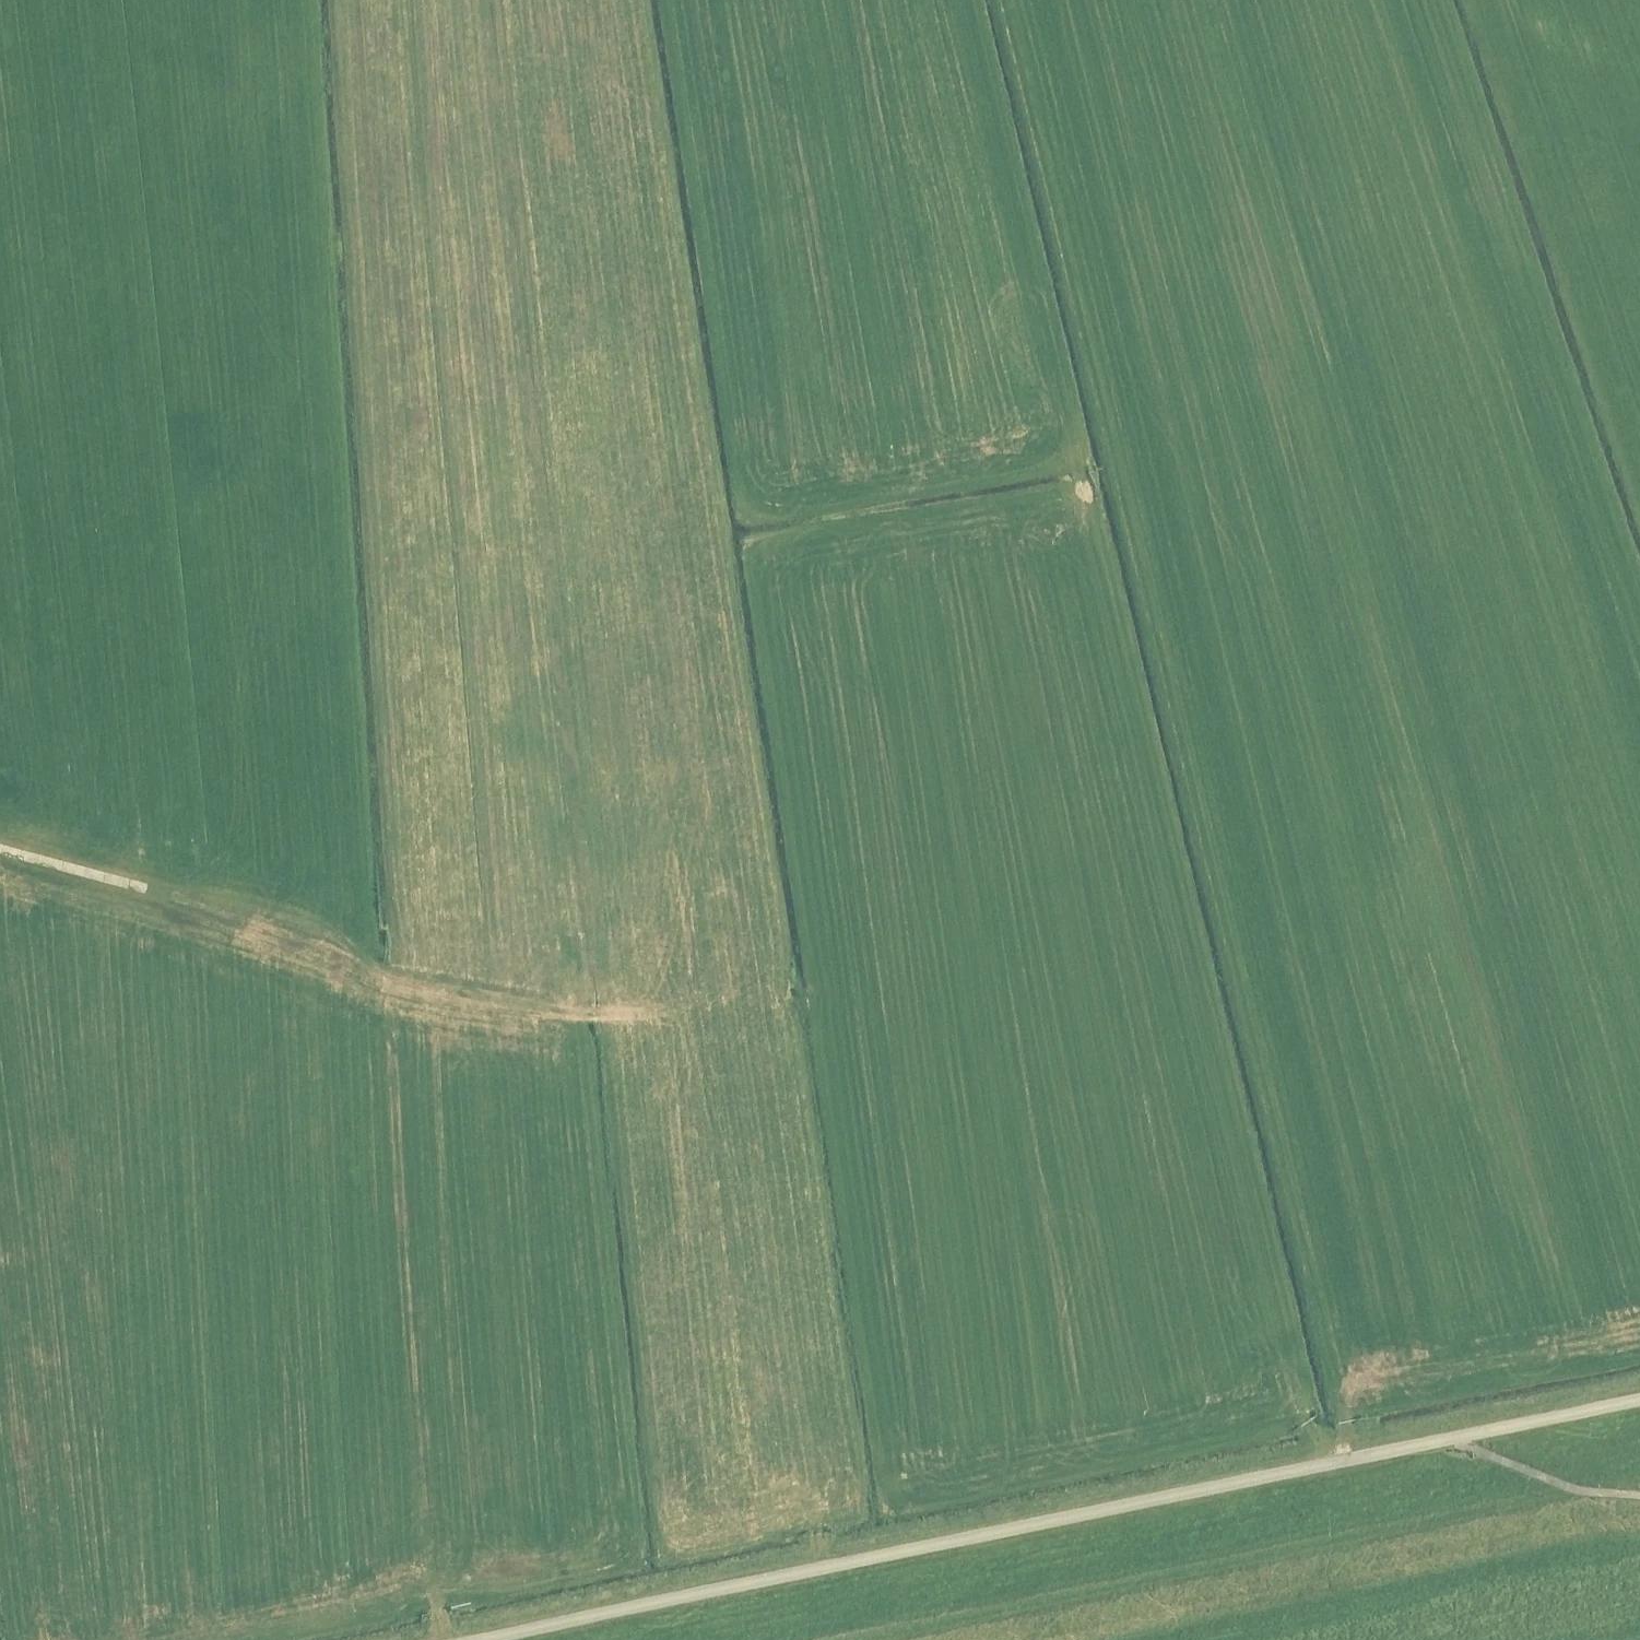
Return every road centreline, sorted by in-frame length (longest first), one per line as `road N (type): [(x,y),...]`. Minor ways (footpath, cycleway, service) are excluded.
road 1 (unclassified): [(470,1639),(1639,1400)]

